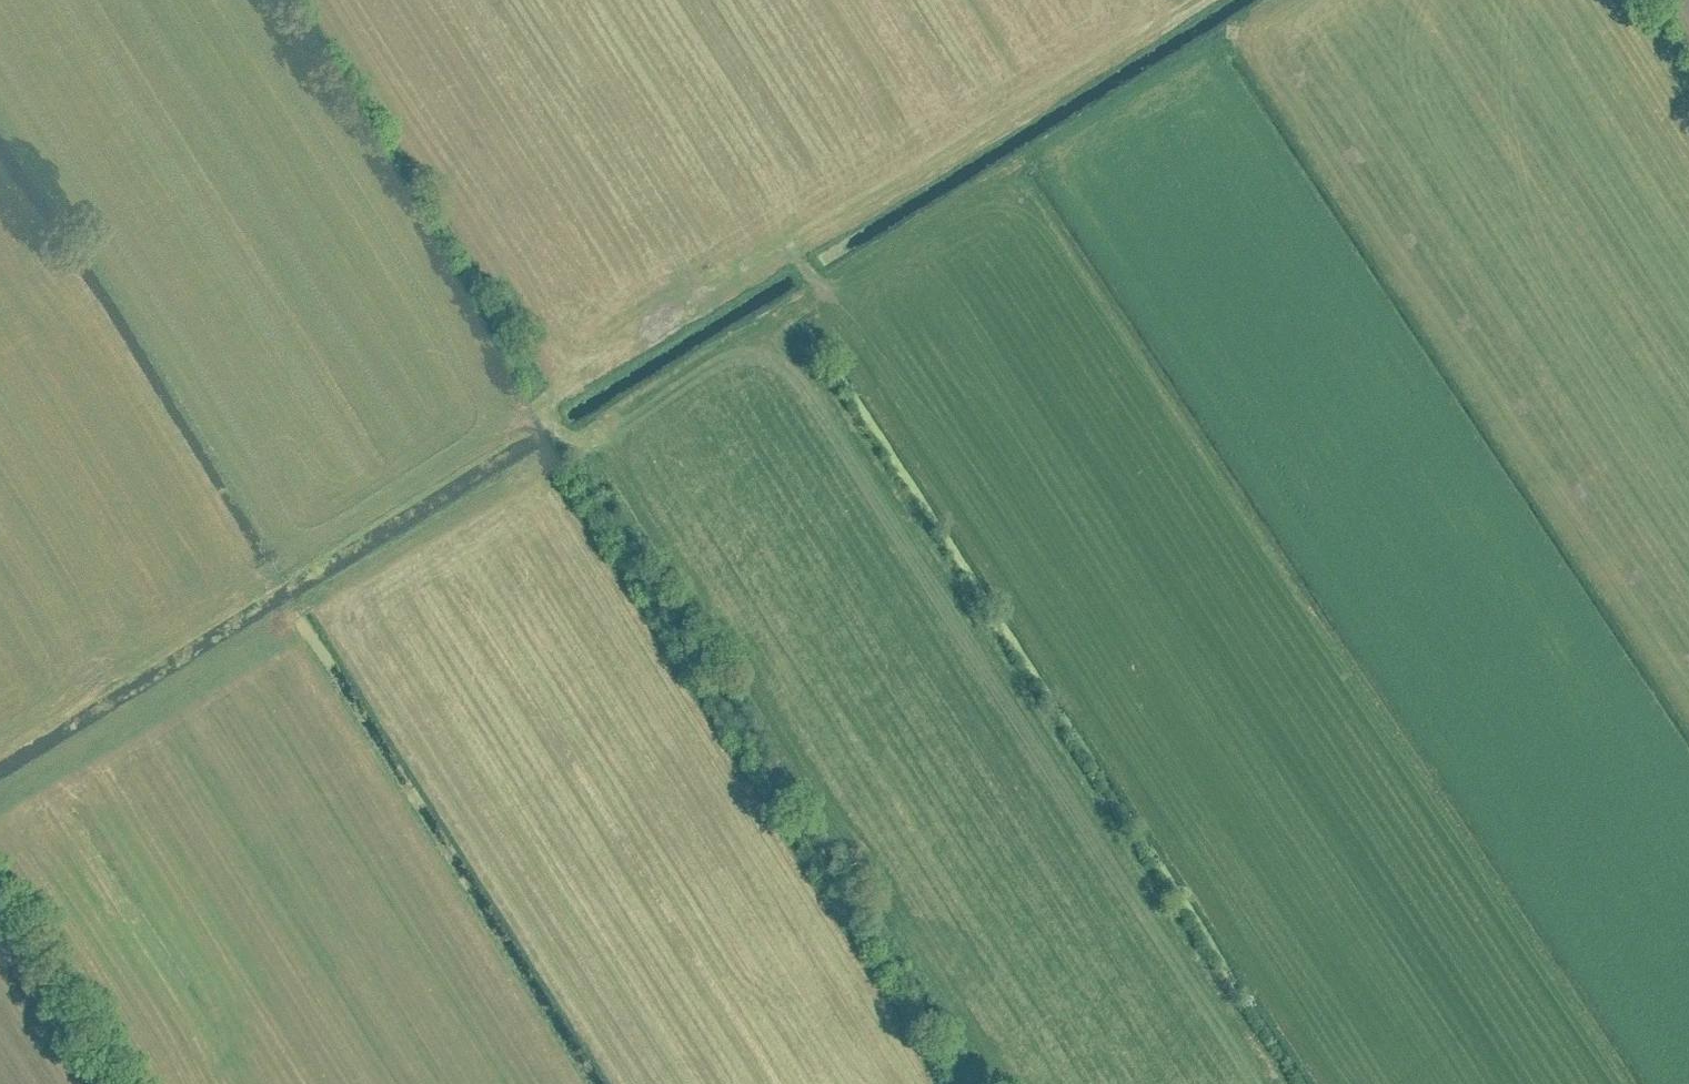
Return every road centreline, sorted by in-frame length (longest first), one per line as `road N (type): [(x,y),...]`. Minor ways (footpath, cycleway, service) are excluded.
road 1 (track): [(98,1083),(0,930)]

